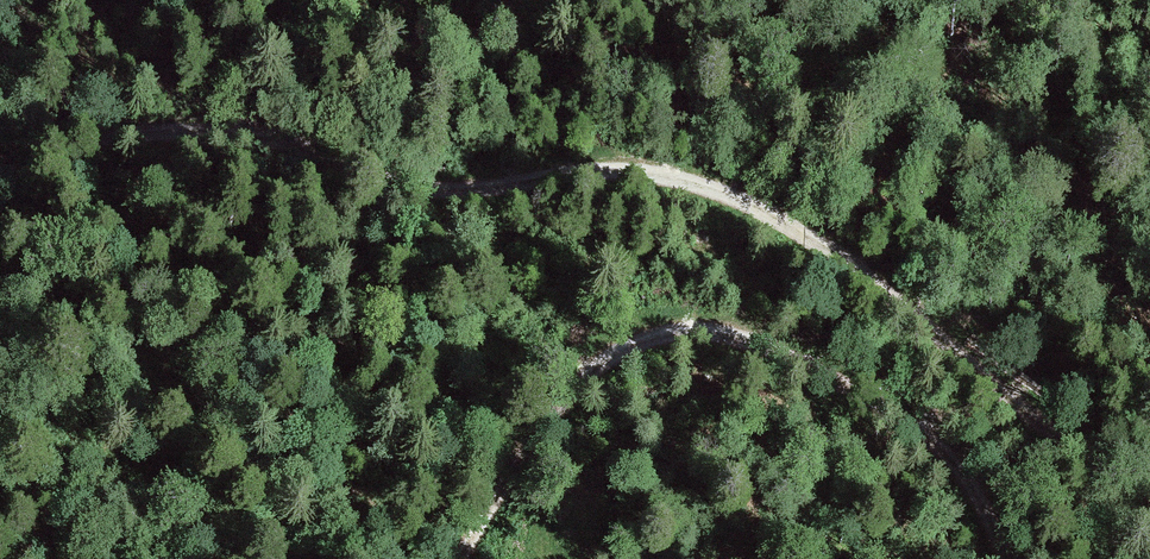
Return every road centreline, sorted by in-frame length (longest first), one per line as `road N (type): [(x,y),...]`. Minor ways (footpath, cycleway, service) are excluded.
road 1 (track): [(1149,497),(1036,419),(924,315),(699,173),(576,165),(469,191),(411,191),(288,135),(198,123),(0,144)]
road 2 (track): [(466,558),(529,442),(586,372),(663,327),(747,335),(863,390),(947,446),(988,503),(1009,558)]

